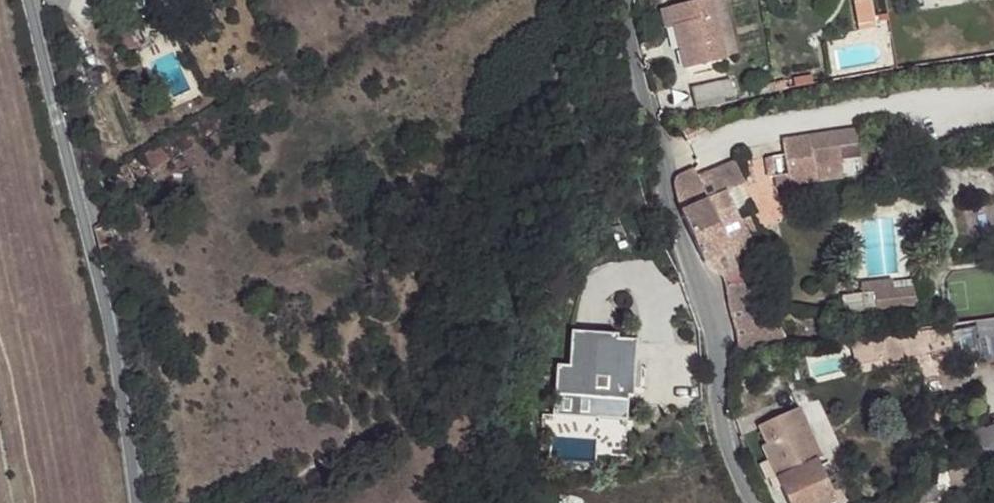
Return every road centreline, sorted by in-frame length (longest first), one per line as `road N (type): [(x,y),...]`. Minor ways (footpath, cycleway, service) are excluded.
road 1 (unclassified): [(27,0),(112,348),(135,502)]
road 2 (unclassified): [(662,157),(671,207),(718,342),(720,427),(750,502)]
road 3 (unclassified): [(627,0),(628,33),(662,157)]

